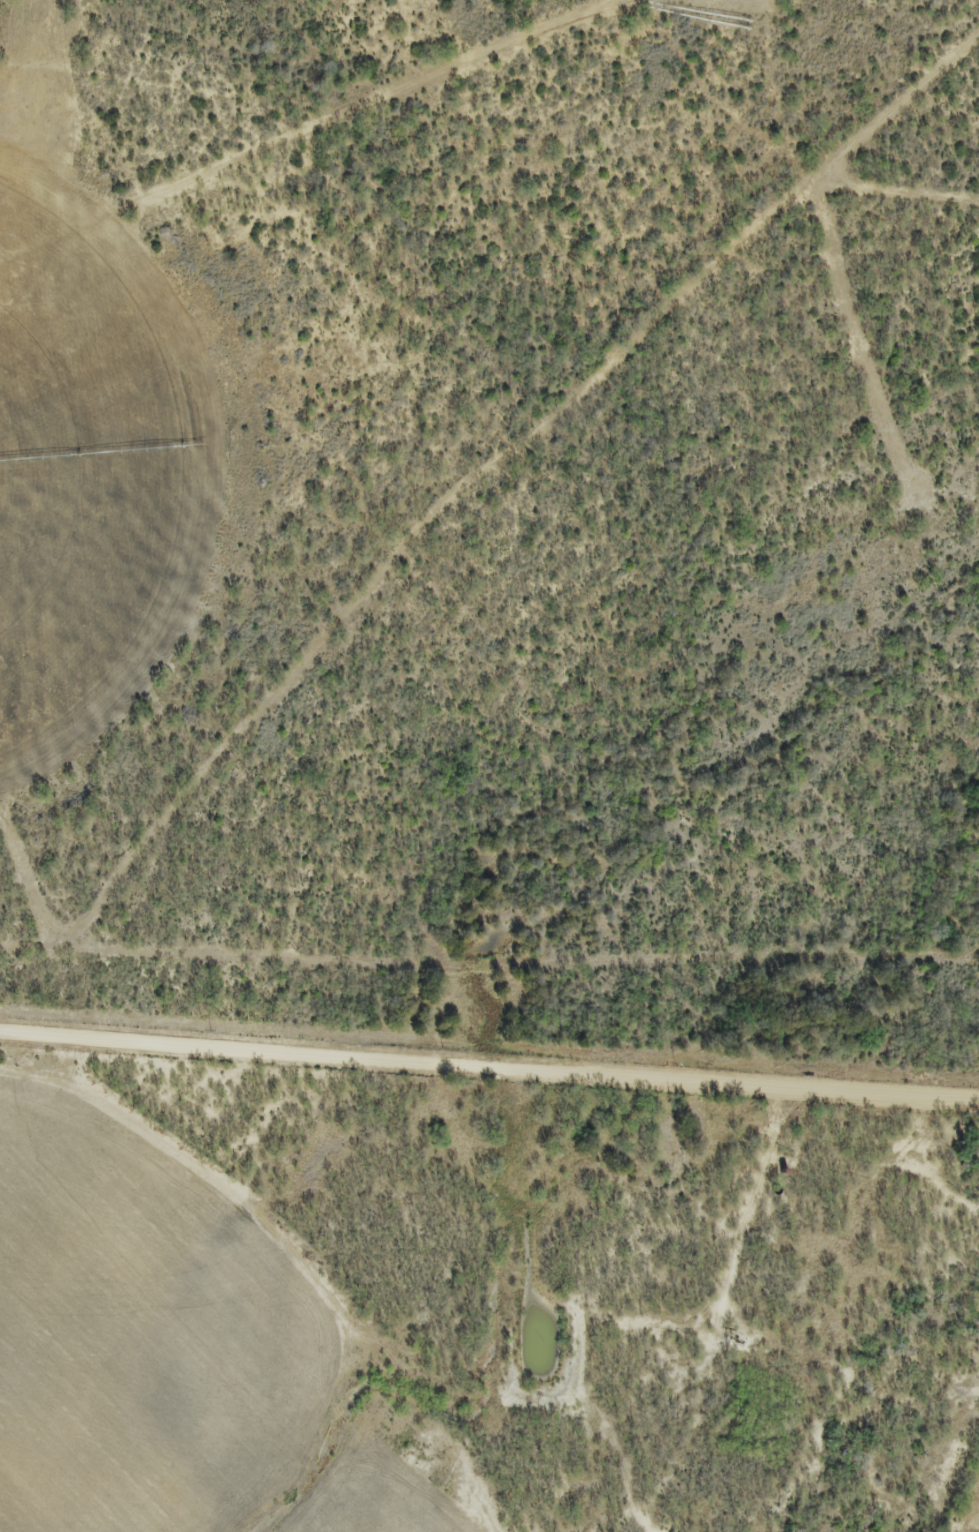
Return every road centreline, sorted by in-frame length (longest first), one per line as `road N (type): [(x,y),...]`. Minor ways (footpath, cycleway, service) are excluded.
road 1 (residential): [(0,1015),(12,985),(978,36)]
road 2 (residential): [(978,1090),(0,1033)]
road 3 (residential): [(656,0),(595,13),(0,269)]

